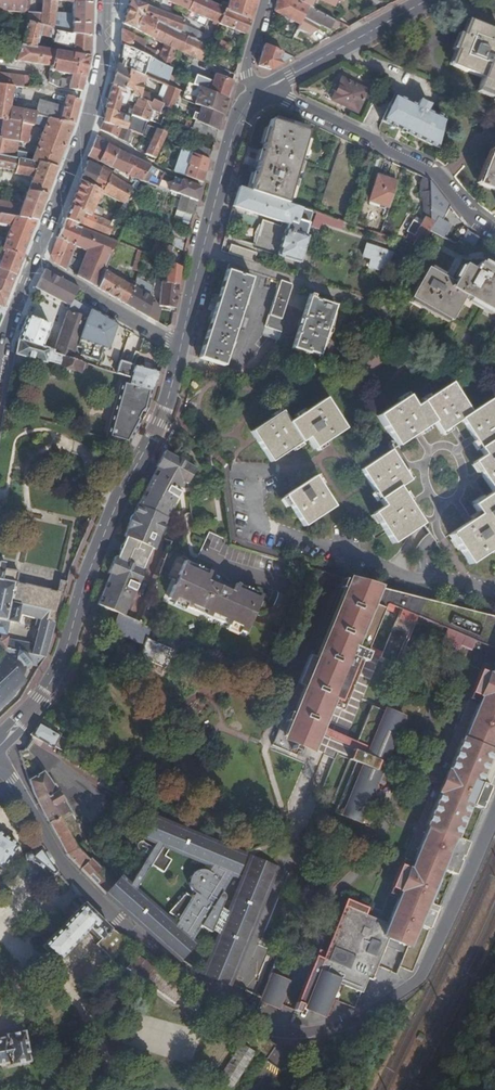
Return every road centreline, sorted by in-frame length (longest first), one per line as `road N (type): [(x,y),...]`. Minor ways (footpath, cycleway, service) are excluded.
road 1 (residential): [(0,758),(62,862),(118,922),(234,1004),(299,1029),(354,1020),(421,975),(494,805)]
road 2 (secondary): [(19,727),(65,659),(86,581),(160,423),(181,346)]
road 3 (residential): [(9,322),(89,120),(105,60),(107,0)]
road 4 (residential): [(494,233),(429,167),(263,91)]
road 5 (secondary): [(181,346),(231,143),(263,91)]
road 6 (secondary): [(428,0),(263,91)]

